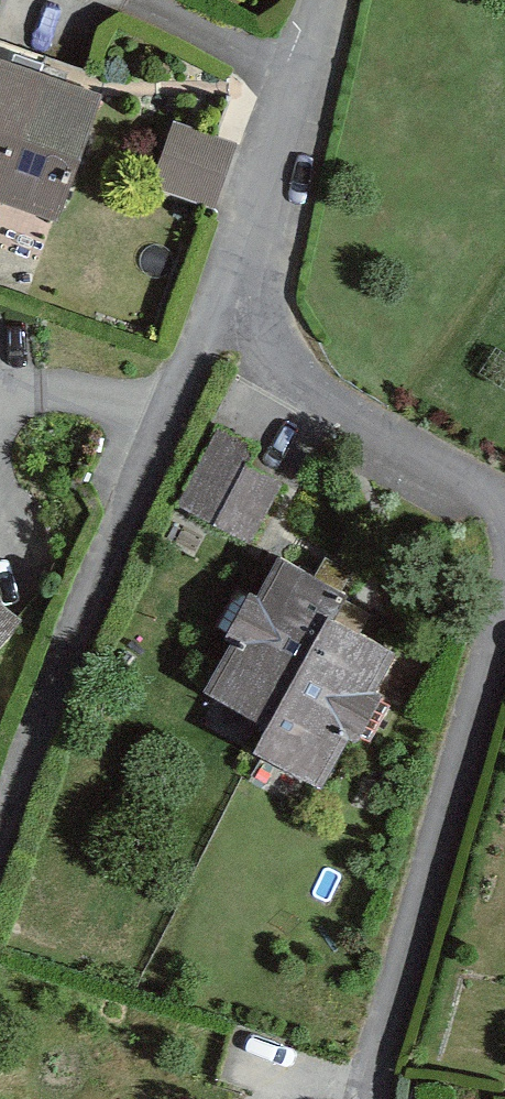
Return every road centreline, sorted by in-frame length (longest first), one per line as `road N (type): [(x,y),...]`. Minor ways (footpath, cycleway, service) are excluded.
road 1 (residential): [(0,832),(232,277)]
road 2 (residential): [(373,1098),(504,612)]
road 3 (residential): [(504,512),(487,491),(320,397),(280,363),(232,277)]
road 4 (residential): [(232,277),(322,0)]

